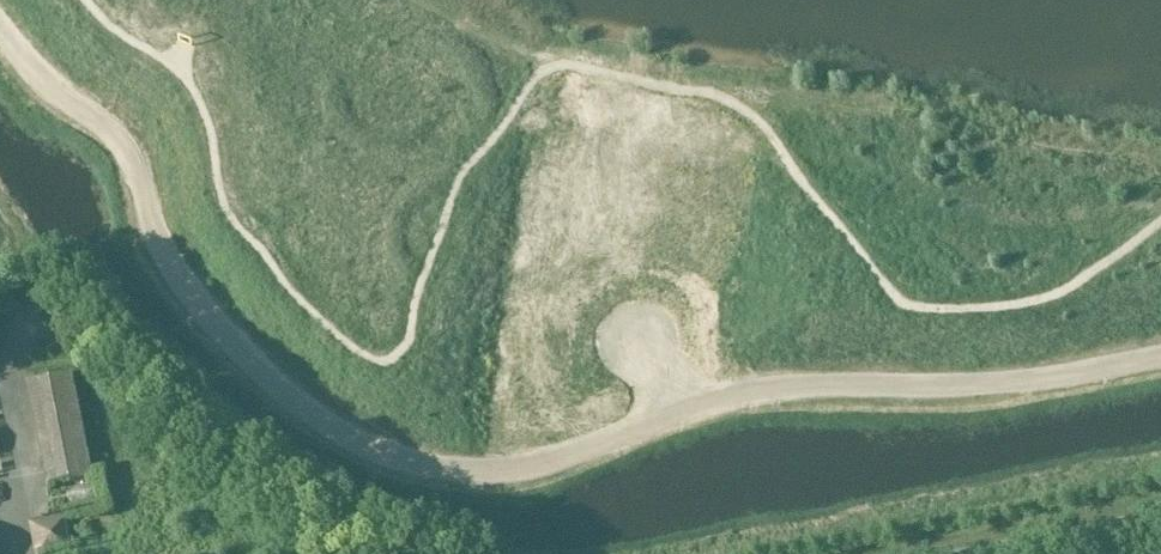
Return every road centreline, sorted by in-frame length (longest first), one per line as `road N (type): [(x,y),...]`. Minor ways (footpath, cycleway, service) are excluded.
road 1 (track): [(1160,358),(1004,385),(761,392),(524,470),(433,467),(393,455),(285,391),(233,344),(158,243),(125,149),(109,127),(47,82),(0,25)]
road 2 (unclassified): [(978,553),(1160,518)]

